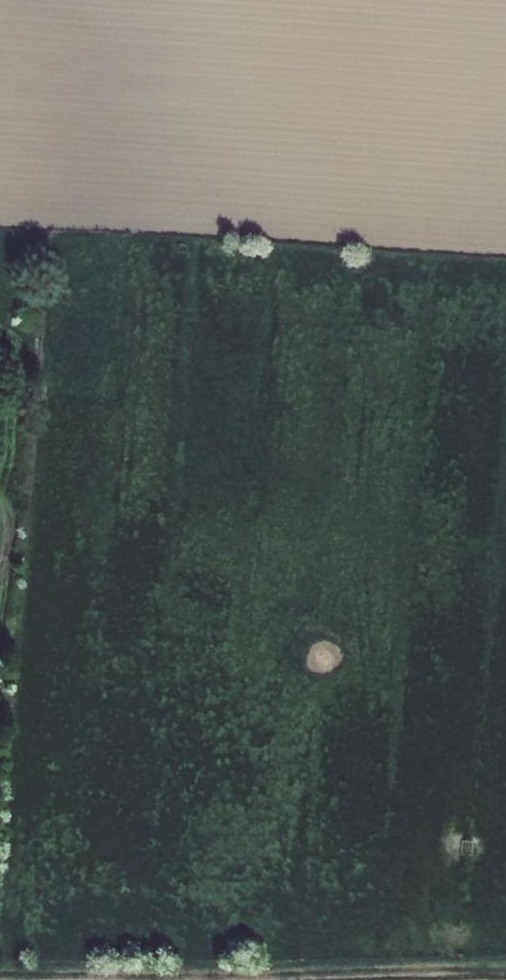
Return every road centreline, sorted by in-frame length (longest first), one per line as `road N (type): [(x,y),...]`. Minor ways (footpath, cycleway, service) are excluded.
road 1 (track): [(0,974),(505,967)]

